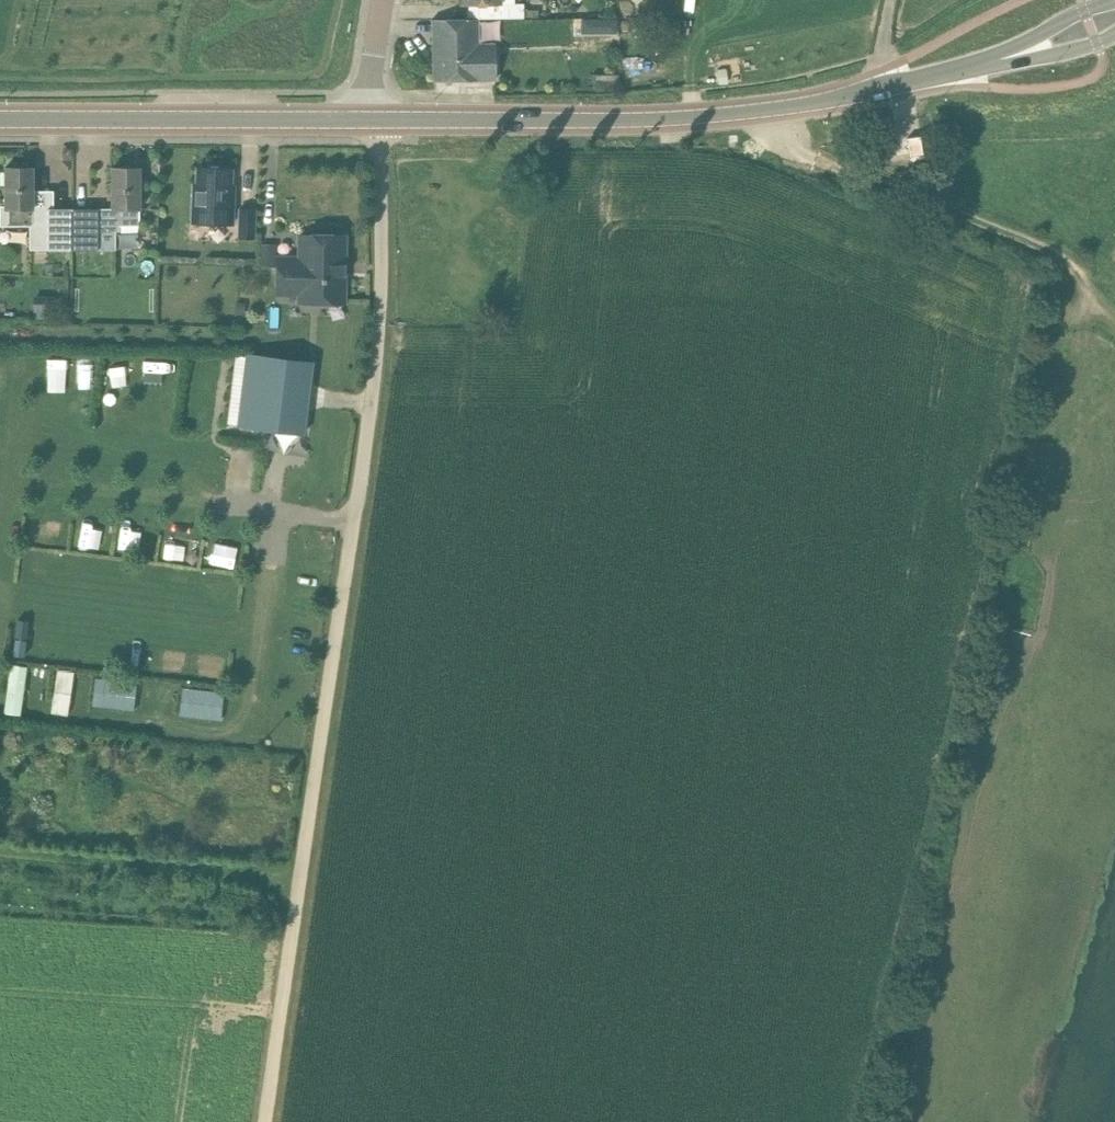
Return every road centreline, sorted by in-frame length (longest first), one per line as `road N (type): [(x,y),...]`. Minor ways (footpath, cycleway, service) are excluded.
road 1 (unclassified): [(264,1121),(368,458),(378,129)]
road 2 (primary): [(378,129),(584,130),(774,109),(961,73)]
road 3 (track): [(1114,319),(1087,300),(1073,267),(1054,250),(815,159),(792,143),(774,109)]
road 4 (primary): [(0,118),(378,129)]
road 5 (primary): [(1114,1),(961,73)]
road 6 (primary): [(961,73),(1061,57),(1114,36)]
road 7 (tertiary): [(378,129),(384,0)]

